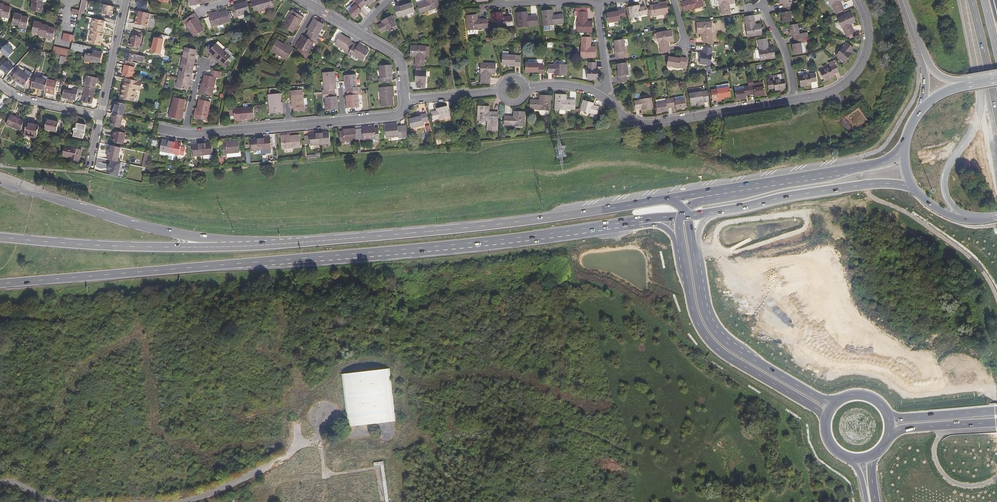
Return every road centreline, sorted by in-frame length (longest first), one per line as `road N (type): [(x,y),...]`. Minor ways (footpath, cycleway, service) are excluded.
road 1 (primary): [(0,284),(637,221)]
road 2 (primary): [(678,197),(469,228),(276,244)]
road 3 (primary): [(276,244),(134,225),(0,183)]
road 4 (primary): [(276,244),(0,238)]
road 5 (primary): [(836,404),(759,363),(717,329),(693,238)]
road 6 (primary): [(683,253),(696,320),(719,350),(828,416)]
road 7 (residential): [(798,100),(647,125),(625,118),(603,97)]
road 8 (primary): [(714,212),(876,183),(917,192)]
road 9 (primary): [(906,136),(897,153),(871,165),(715,191)]
road 10 (unclassified): [(181,501),(283,460),(298,428)]
road 11 (residential): [(861,0),(870,40),(855,75),(835,90),(798,100)]
road 12 (residential): [(798,100),(791,63),(760,3),(744,6)]

